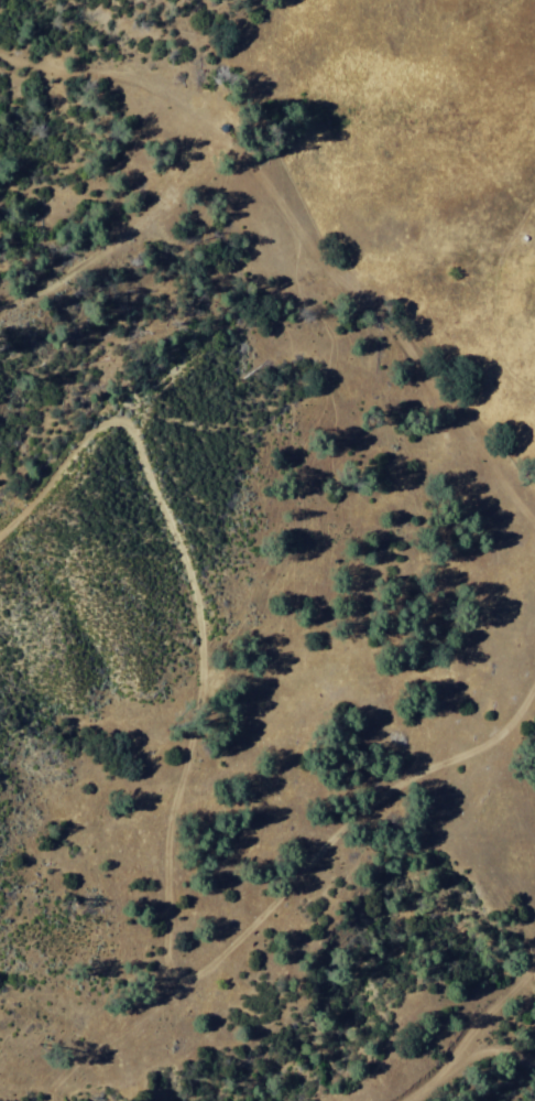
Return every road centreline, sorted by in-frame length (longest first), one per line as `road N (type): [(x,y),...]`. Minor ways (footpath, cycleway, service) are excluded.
road 1 (track): [(403,1100),(491,1051),(513,1056),(534,1074)]

